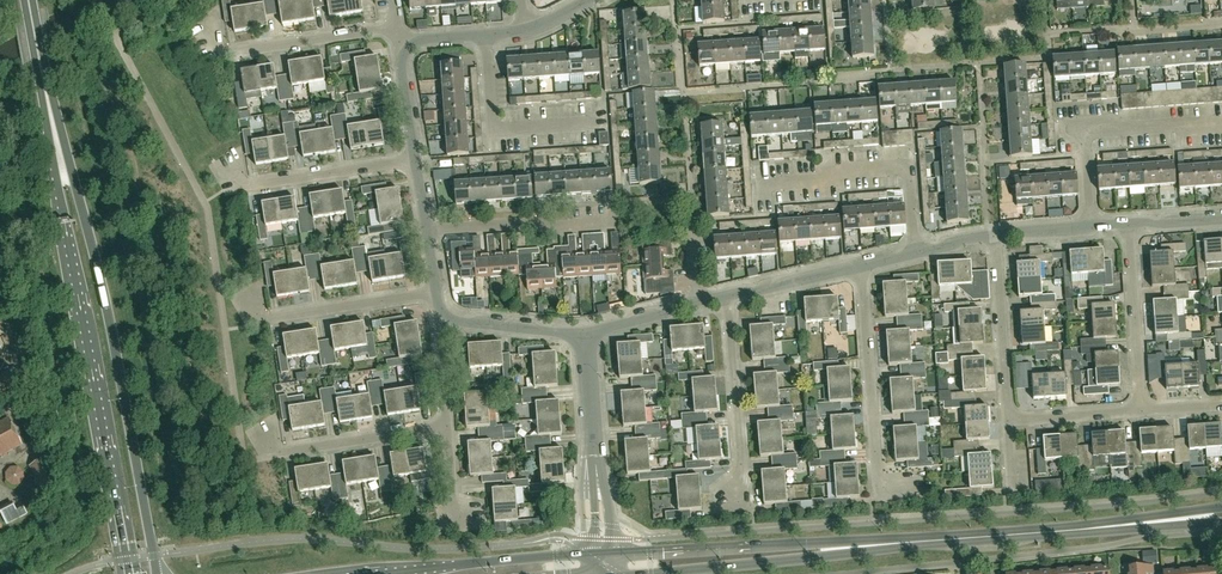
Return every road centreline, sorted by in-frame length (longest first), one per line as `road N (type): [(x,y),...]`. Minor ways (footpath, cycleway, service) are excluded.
road 1 (primary): [(158,573),(109,318),(43,75)]
road 2 (primary): [(43,75),(129,573)]
road 3 (tertiary): [(910,542),(1221,515)]
road 4 (tertiary): [(615,573),(910,542)]
road 5 (tertiary): [(910,542),(615,554)]
road 6 (residential): [(908,478),(874,478),(868,470),(851,258)]
road 7 (tertiary): [(594,555),(383,573)]
road 8 (residential): [(217,169),(230,190),(409,159)]
road 9 (residential): [(242,303),(256,314),(435,290)]
road 10 (residential): [(262,437),(269,453),(446,425)]
road 11 (residential): [(720,484),(731,462),(718,295)]
road 12 (residential): [(596,119),(490,118),(484,33)]
road 13 (residential): [(207,38),(223,51),(387,32)]
road 14 (residential): [(1130,402),(1120,218)]
road 15 (residential): [(1000,412),(987,229)]
road 16 (residential): [(426,232),(606,214)]
road 17 (residential): [(581,334),(438,319)]
road 18 (residential): [(581,334),(718,295)]
road 19 (residential): [(851,258),(987,229)]
road 20 (residential): [(718,295),(851,258)]
road 21 (residential): [(987,229),(1120,218)]
road 22 (residential): [(1000,412),(1130,402)]
road 23 (residential): [(594,455),(581,334)]
road 24 (residential): [(409,159),(391,40)]

